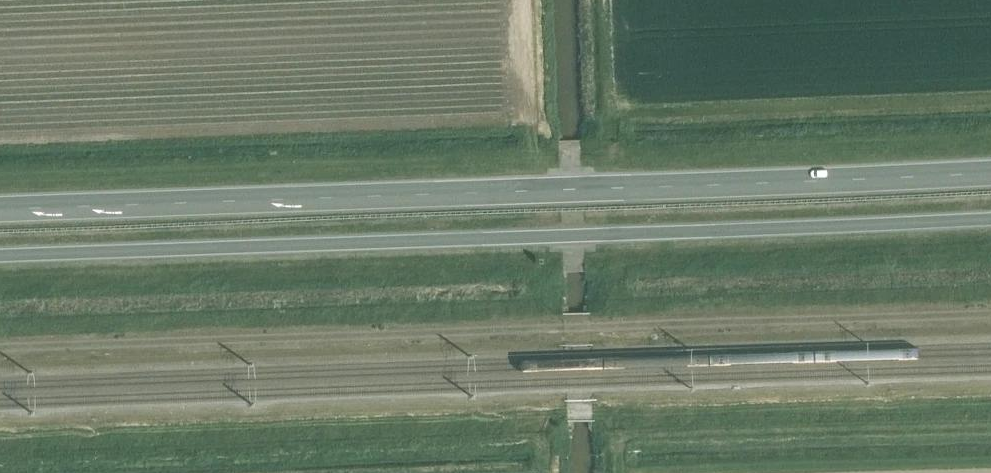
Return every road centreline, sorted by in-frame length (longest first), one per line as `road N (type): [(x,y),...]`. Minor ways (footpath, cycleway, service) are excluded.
road 1 (trunk): [(990,166),(0,203)]
road 2 (trunk): [(0,253),(990,217)]
road 3 (track): [(0,347),(990,314)]

